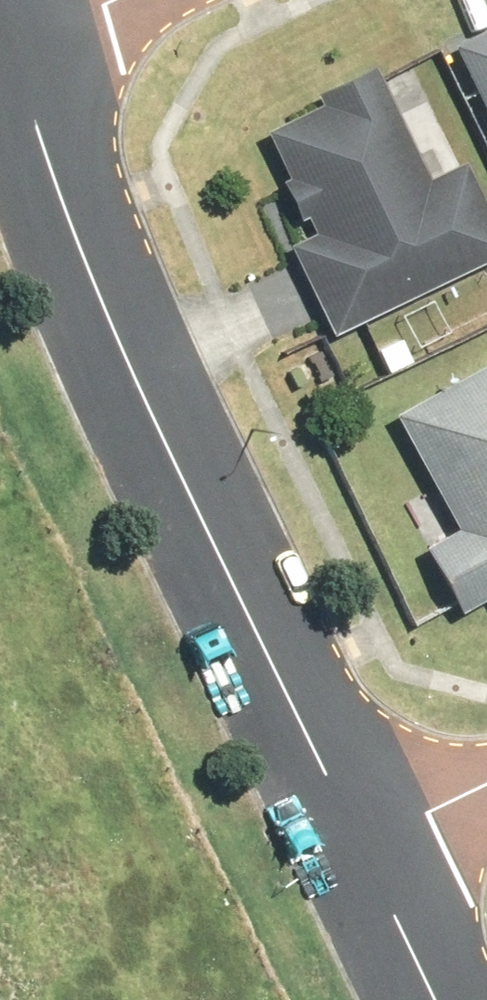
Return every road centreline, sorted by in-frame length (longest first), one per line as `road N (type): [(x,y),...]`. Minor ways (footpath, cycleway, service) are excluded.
road 1 (residential): [(363,845),(96,287),(9,52)]
road 2 (residential): [(437,999),(363,845)]
road 3 (residential): [(363,845),(486,785)]

